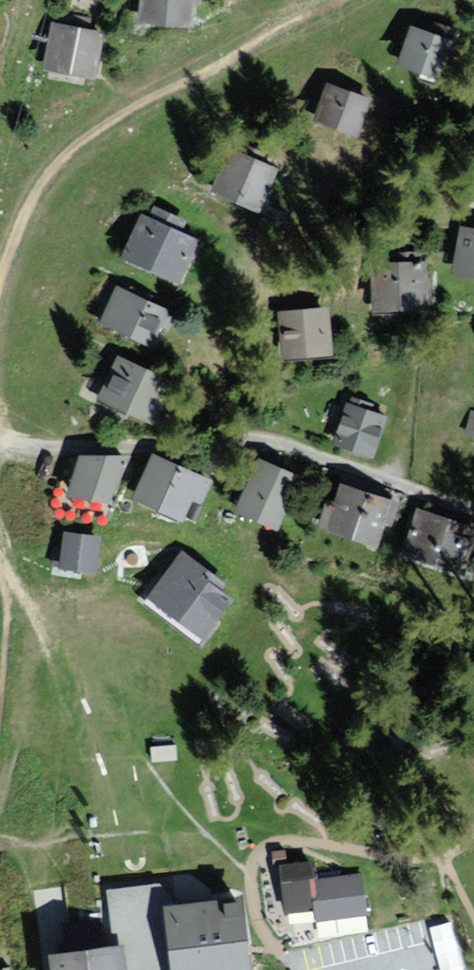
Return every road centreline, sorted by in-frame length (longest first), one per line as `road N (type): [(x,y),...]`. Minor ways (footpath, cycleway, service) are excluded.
road 1 (track): [(473,502),(244,439),(136,447),(0,443)]
road 2 (track): [(0,276),(43,187),(148,81),(359,0)]

